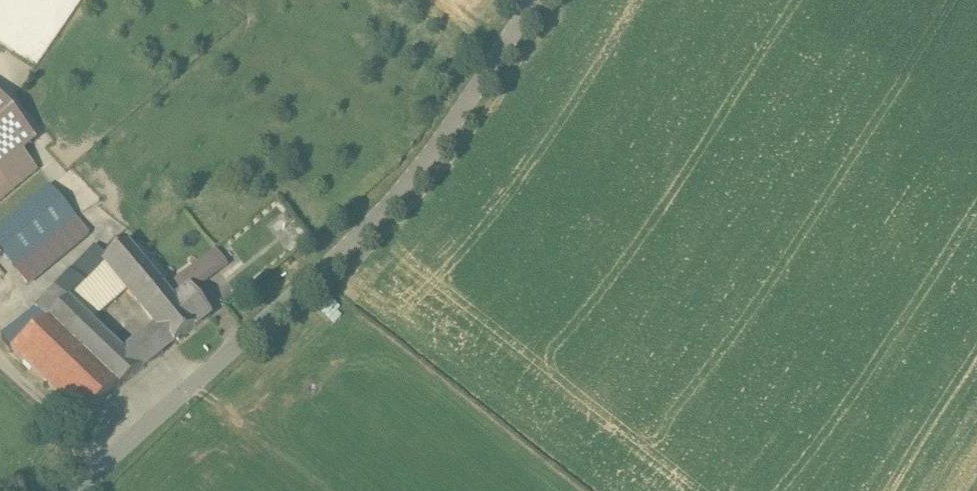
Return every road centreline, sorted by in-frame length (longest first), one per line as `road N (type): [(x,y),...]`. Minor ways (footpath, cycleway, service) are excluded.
road 1 (unclassified): [(191,381),(365,231),(420,169),(526,0)]
road 2 (residential): [(70,490),(191,381)]

